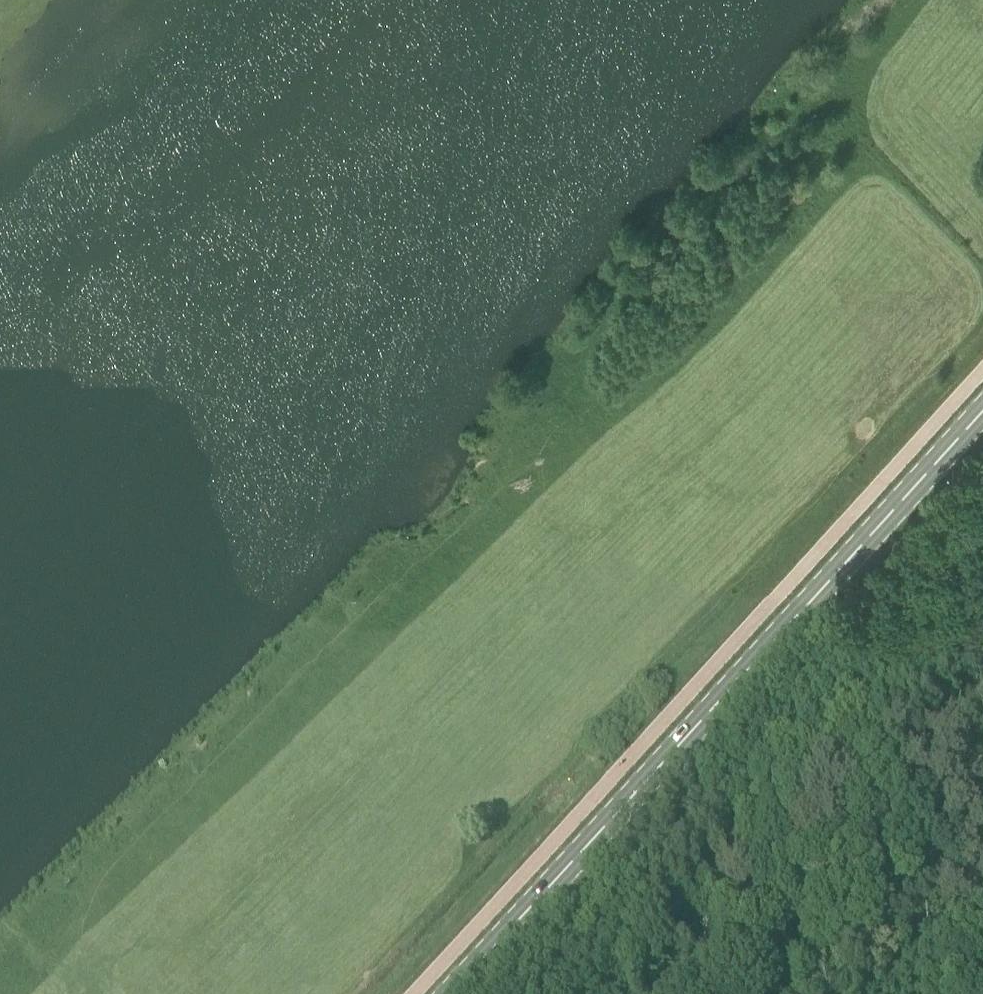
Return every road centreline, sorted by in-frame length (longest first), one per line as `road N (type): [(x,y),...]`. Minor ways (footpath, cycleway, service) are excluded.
road 1 (secondary): [(451,993),(982,412)]

